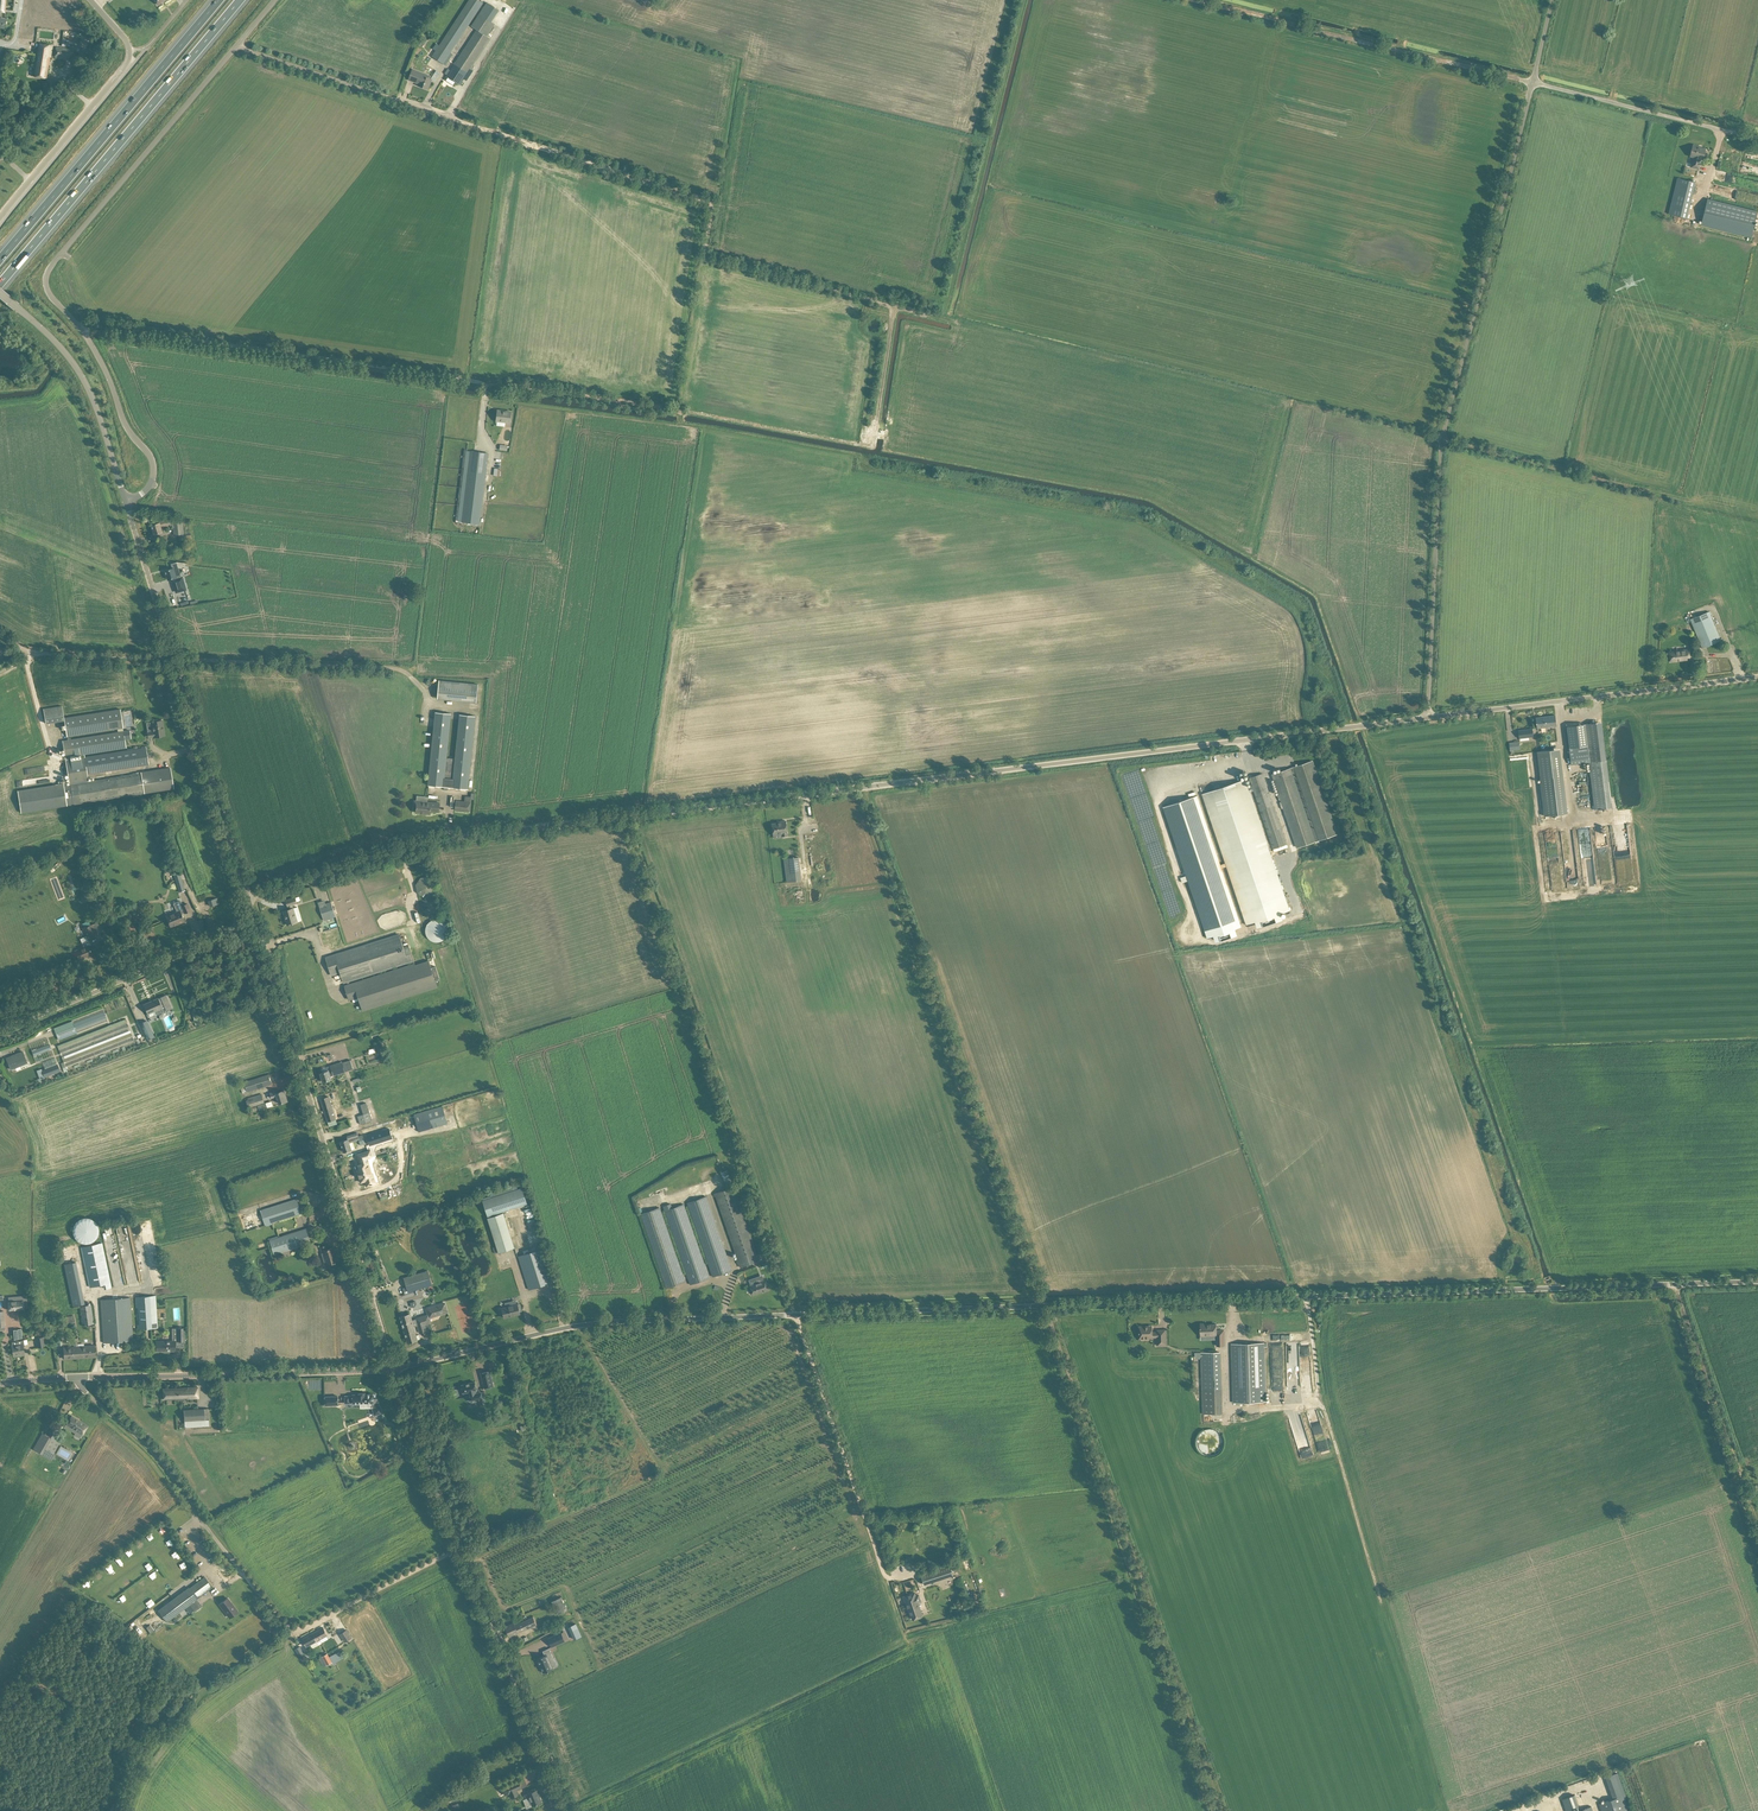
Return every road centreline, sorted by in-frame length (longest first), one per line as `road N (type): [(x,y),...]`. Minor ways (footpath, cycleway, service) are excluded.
road 1 (unclassified): [(392,1371),(608,1323),(1757,1283)]
road 2 (unclassified): [(248,900),(435,839),(1434,717)]
road 3 (unclassified): [(1434,717),(1445,436),(1531,80)]
road 4 (unclassified): [(126,504),(148,488),(152,461),(125,423),(97,355),(47,289),(47,271),(276,0)]
road 5 (track): [(74,321),(152,326),(675,404)]
road 6 (unclassified): [(573,1810),(392,1371)]
road 7 (unclassified): [(392,1371),(255,923)]
road 8 (motorway): [(0,283),(242,0)]
road 9 (motorway): [(219,0),(0,259)]
road 10 (track): [(1206,0),(1531,80)]
road 11 (unclassified): [(1434,717),(1757,680)]
road 12 (unclassified): [(73,1378),(392,1371)]
road 13 (track): [(796,1317),(886,1578),(904,1577)]
road 14 (unclassified): [(0,219),(129,58),(126,43),(90,0)]
road 15 (unclassified): [(0,1029),(255,923)]
road 16 (unclassified): [(242,1575),(150,1454),(73,1378)]
road 17 (track): [(242,1575),(285,1625),(301,1629),(460,1552)]
road 18 (track): [(1671,1286),(1757,1529)]
road 19 (unclassified): [(126,504),(82,376),(0,293)]
road 20 (unclassified): [(248,900),(173,661)]
road 21 (unclassified): [(1754,135),(1531,80)]
road 22 (unclassified): [(173,661),(42,653),(0,634)]
road 23 (unclassified): [(173,661),(126,504)]

